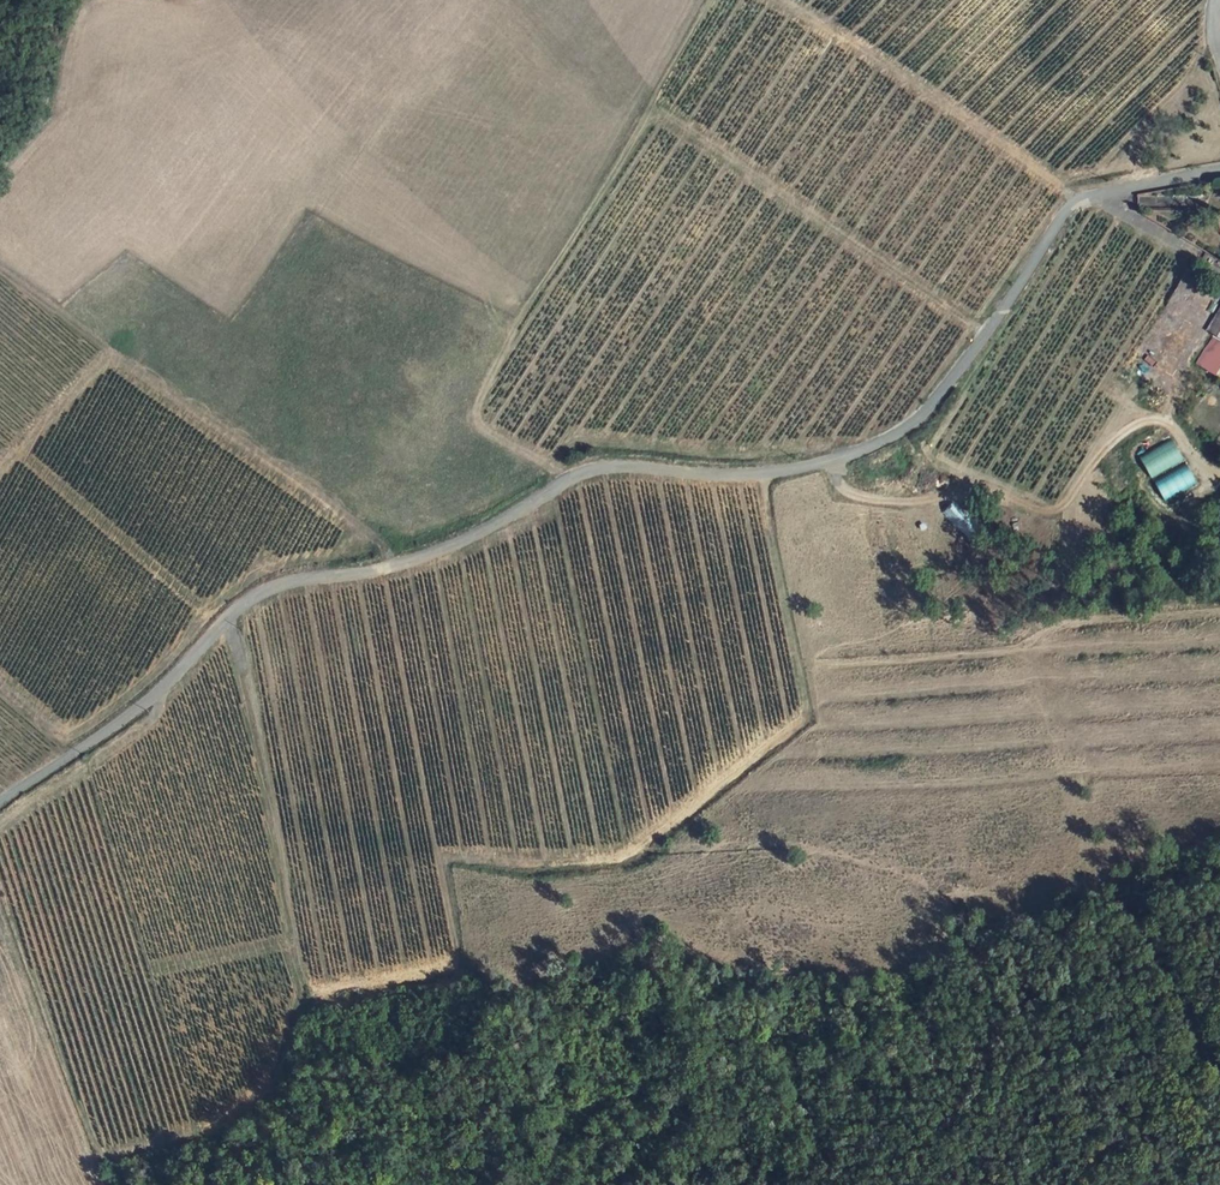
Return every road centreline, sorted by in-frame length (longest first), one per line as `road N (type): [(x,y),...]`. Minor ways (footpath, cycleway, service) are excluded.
road 1 (unclassified): [(1219,169),(1074,203),(921,418),(889,437),(786,471),(601,469),(444,549),(261,593),(140,708),(0,802)]

